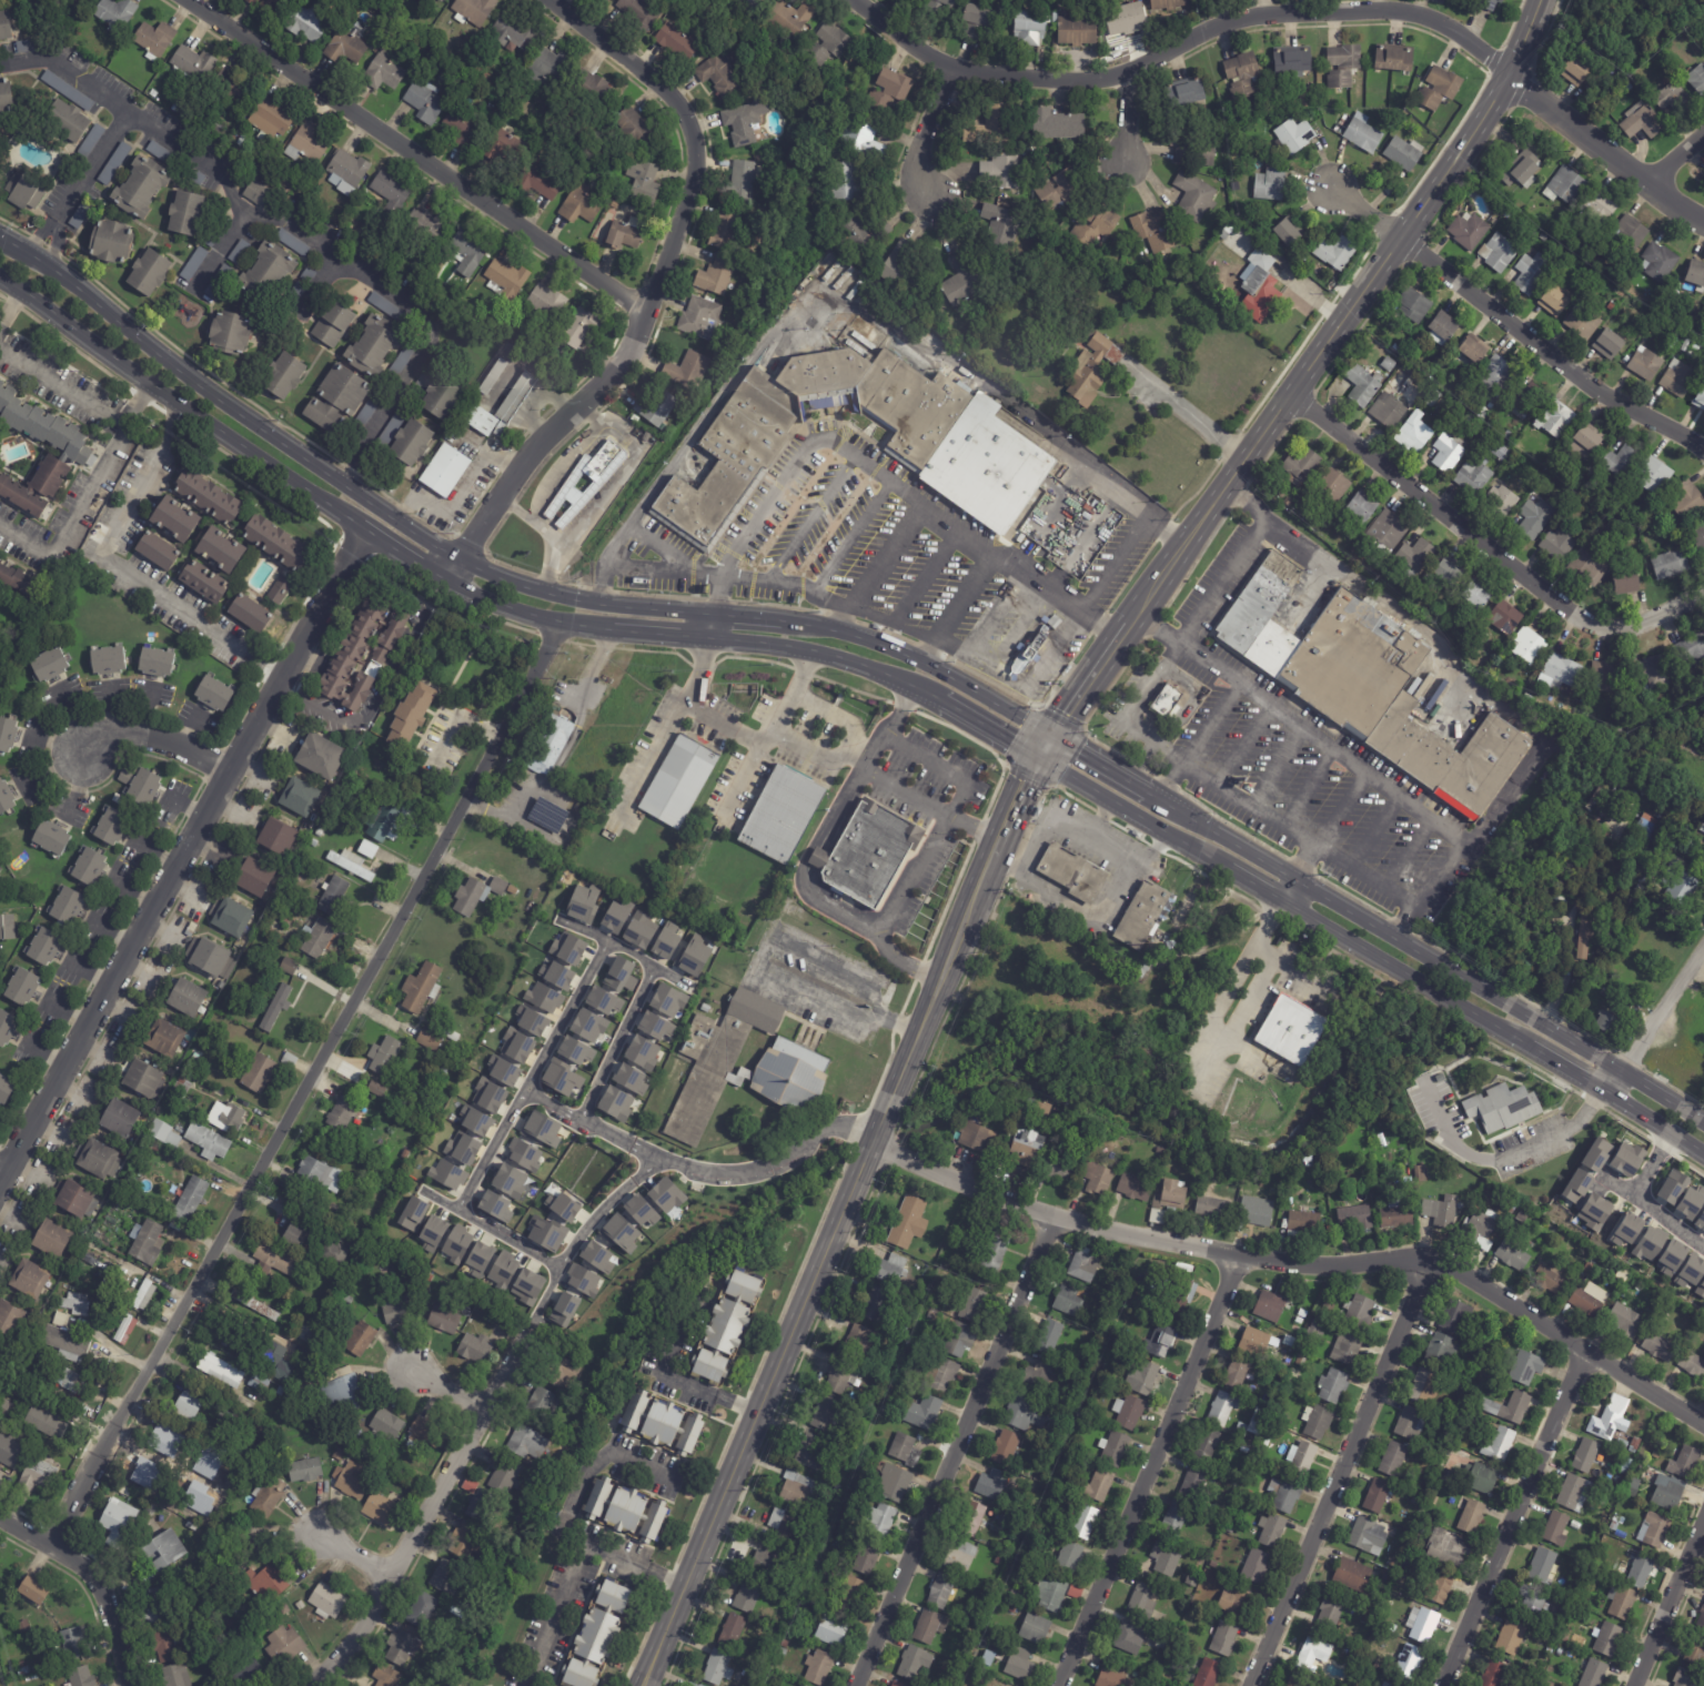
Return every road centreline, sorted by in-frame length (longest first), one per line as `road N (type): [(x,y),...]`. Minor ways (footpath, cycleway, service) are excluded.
road 1 (residential): [(556,624),(53,1543)]
road 2 (residential): [(1703,1424),(1424,1261),(1237,1256),(1048,1216),(873,1153)]
road 3 (secondary): [(987,871),(641,1685)]
road 4 (residential): [(365,528),(91,997),(0,1181)]
road 5 (secondary): [(1542,0),(1509,80),(1408,245),(1137,615)]
road 6 (residential): [(1509,80),(1398,16),(1241,26),(1119,79),(948,72),(851,0)]
road 7 (residential): [(549,0),(664,94),(688,127),(688,196),(629,354),(523,457),(458,558)]
road 8 (secondary): [(1052,735),(921,659),(833,629),(561,596),(458,558)]
road 9 (residential): [(125,113),(223,174),(243,213),(290,220),(420,311),(427,344),(337,481)]
road 10 (residential): [(643,312),(182,0)]
road 11 (secondary): [(0,279),(169,401),(431,572)]
road 12 (secondary): [(448,584),(556,624),(826,655),(940,701)]
road 13 (residential): [(1048,1216),(855,1685)]
road 14 (secondary): [(1280,907),(1703,1162)]
road 15 (secondary): [(1703,1127),(1298,880)]
road 16 (residential): [(1237,1256),(1058,1685)]
road 17 (residential): [(1424,1261),(1250,1685)]
road 18 (residential): [(525,1335),(345,1646),(290,1685)]
road 19 (secondary): [(337,481),(0,237)]
road 20 (residential): [(1603,627),(1572,613),(1293,396)]
road 21 (residential): [(1581,1349),(1444,1685)]
road 22 (residential): [(1703,450),(1596,392),(1408,245)]
road 23 (secondary): [(1034,758),(1276,903)]
road 24 (residential): [(1703,218),(1509,80)]
road 25 (residential): [(130,1685),(101,1592),(53,1543),(0,1515)]
road 26 (residential): [(1703,950),(1603,1098)]
road 27 (residential): [(1703,1523),(1638,1685)]
road 28 (secondary): [(1298,880),(1150,791)]
road 29 (residential): [(125,113),(36,255)]
road 30 (residential): [(225,765),(167,740),(115,736),(84,754)]
road 31 (secondary): [(458,558),(337,481)]
road 32 (residential): [(125,113),(56,62),(0,64)]
road 33 (residential): [(948,72),(918,160),(932,200)]
road 34 (secondary): [(1034,758),(987,871)]

